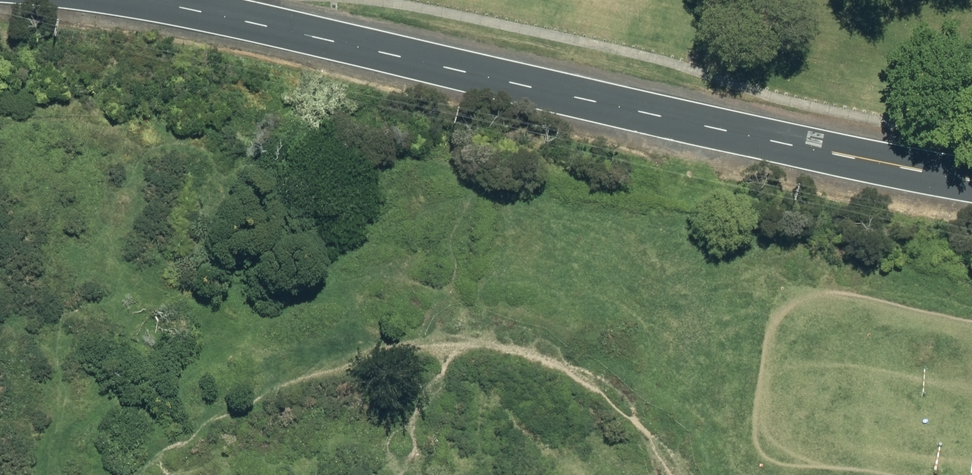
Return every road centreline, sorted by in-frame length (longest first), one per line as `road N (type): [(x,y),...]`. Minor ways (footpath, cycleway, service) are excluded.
road 1 (secondary): [(971,180),(137,0)]
road 2 (track): [(666,474),(528,353),(409,355),(316,380),(205,441),(162,474)]

